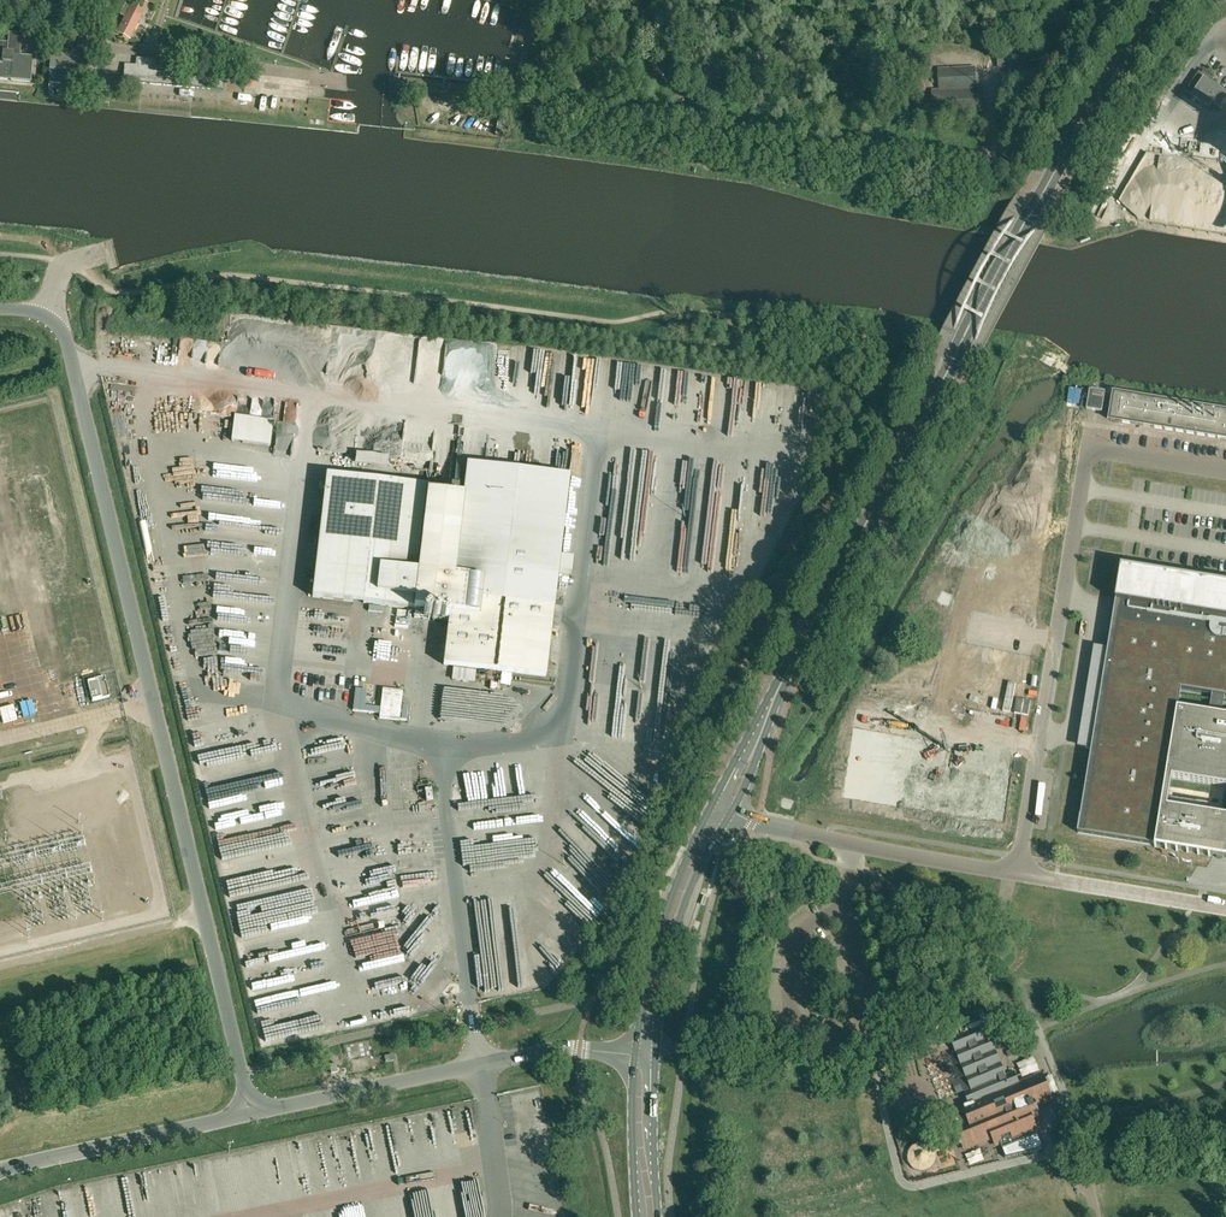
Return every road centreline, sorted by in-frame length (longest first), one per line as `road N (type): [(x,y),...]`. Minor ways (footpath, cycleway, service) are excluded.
road 1 (primary): [(646,1043),(681,896),(741,759),(1073,139),(1171,0)]
road 2 (unclassified): [(251,1113),(71,352),(46,317),(0,310)]
road 3 (track): [(999,131),(977,151),(812,138),(716,120),(681,96),(598,0)]
road 4 (unclassified): [(251,1113),(542,1051),(645,1054)]
road 5 (unclassified): [(0,1170),(251,1113)]
road 6 (track): [(1099,0),(999,131)]
road 7 (primary): [(643,1216),(645,1054)]

